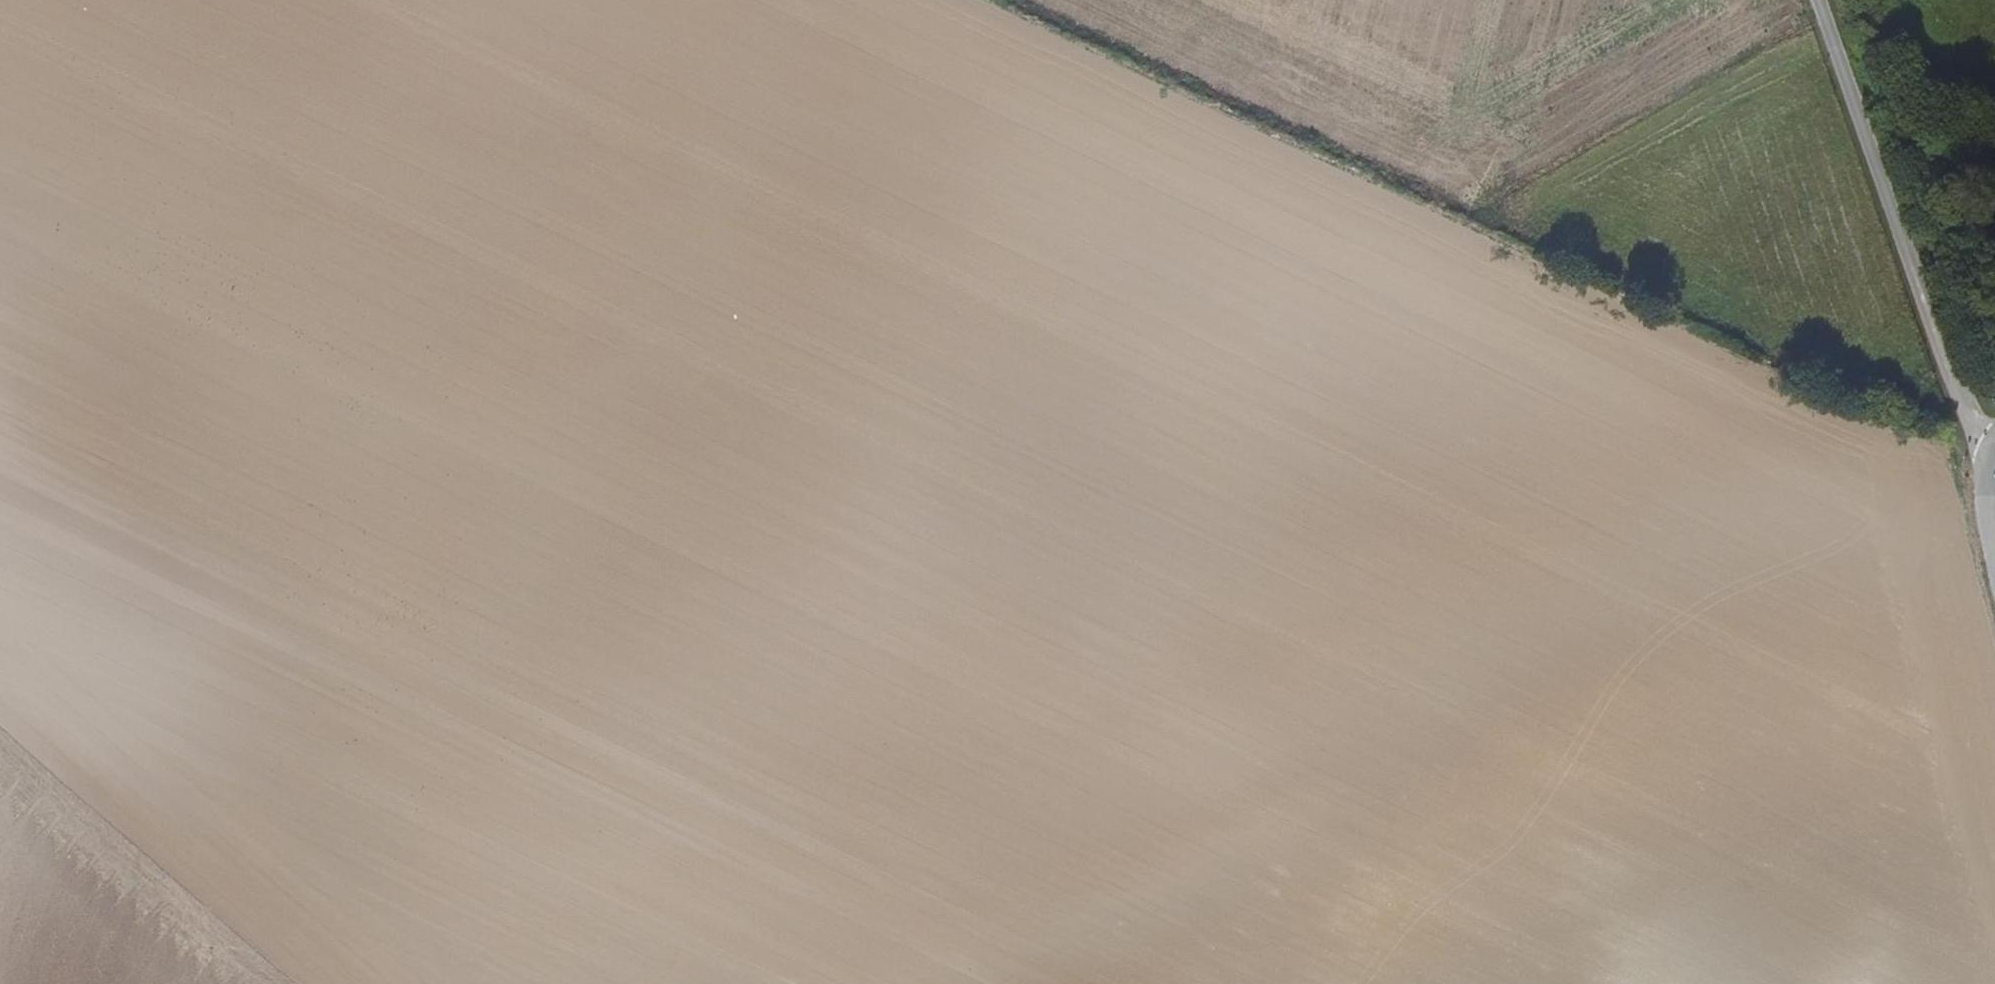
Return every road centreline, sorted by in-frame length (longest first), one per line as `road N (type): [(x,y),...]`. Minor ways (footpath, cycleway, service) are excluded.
road 1 (unclassified): [(1818,0),(1979,444),(1994,457)]

